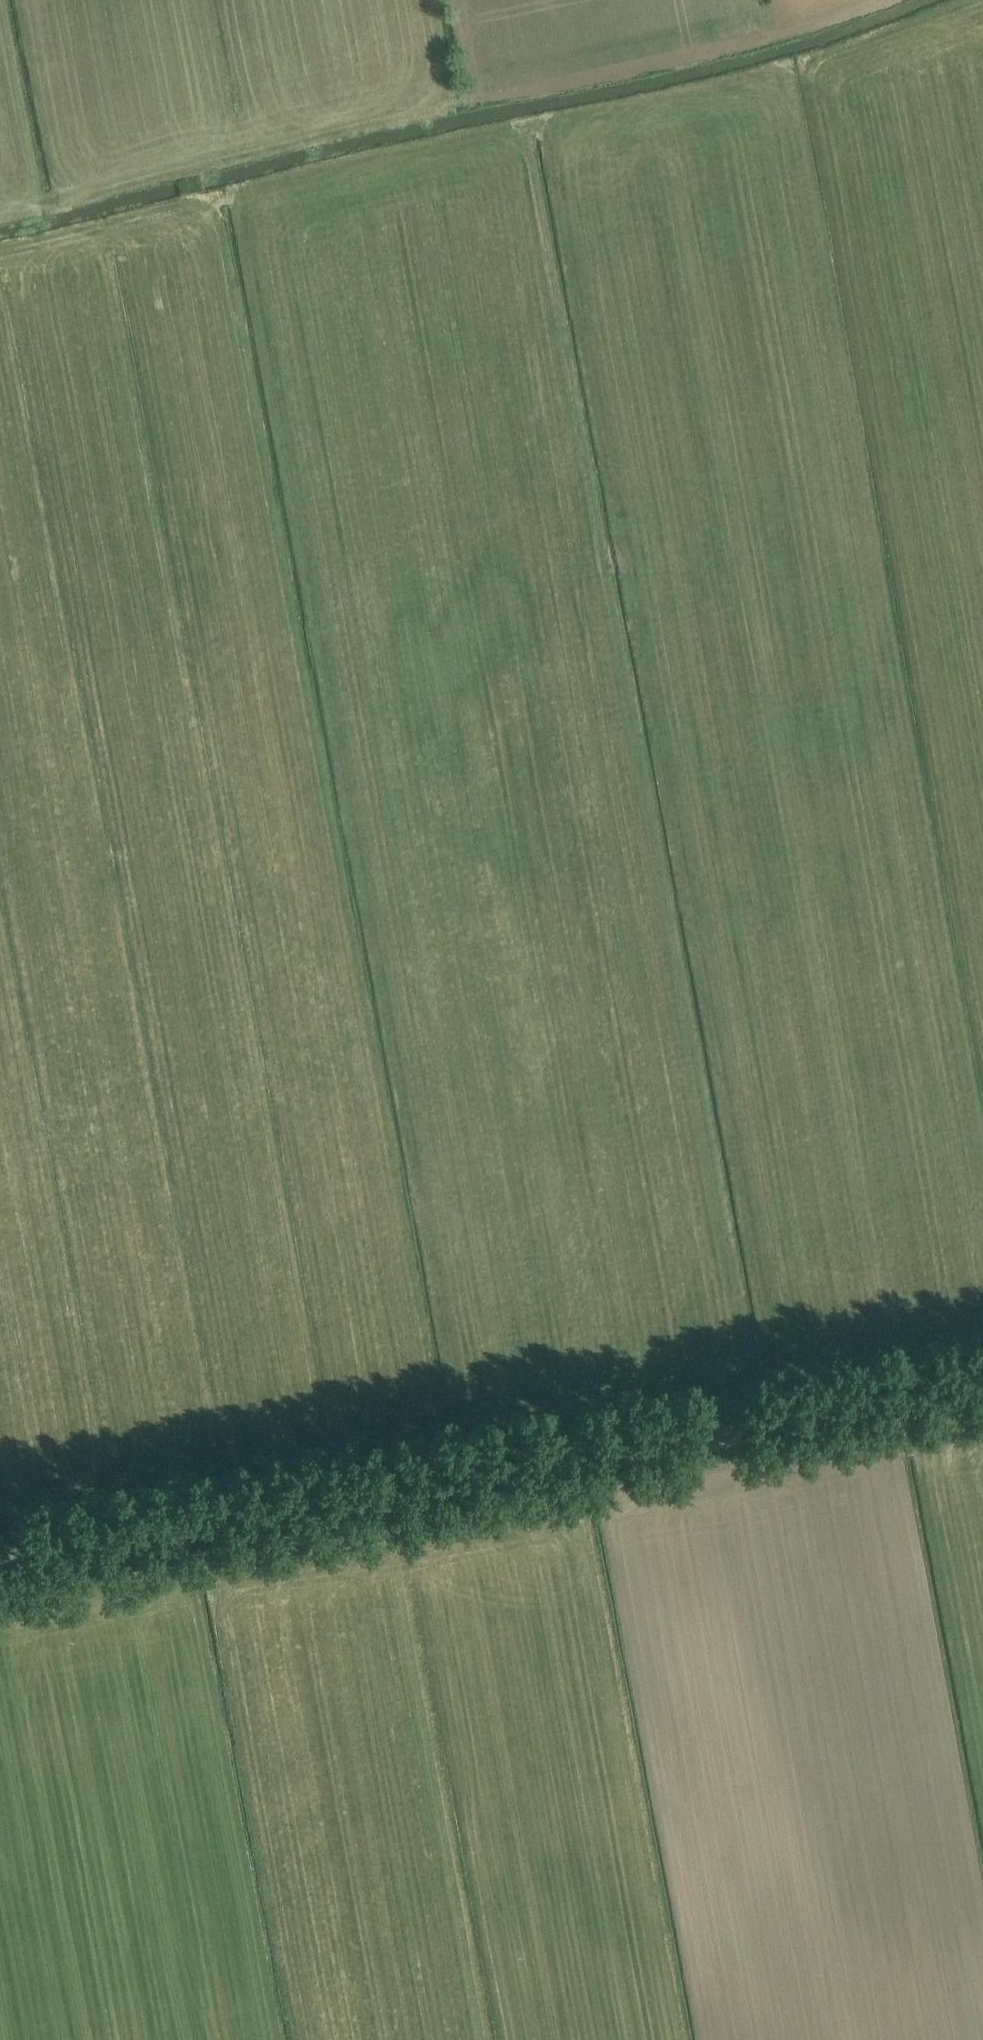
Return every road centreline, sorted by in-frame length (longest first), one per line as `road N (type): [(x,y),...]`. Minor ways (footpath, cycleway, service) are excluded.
road 1 (unclassified): [(0,1569),(982,1388)]

